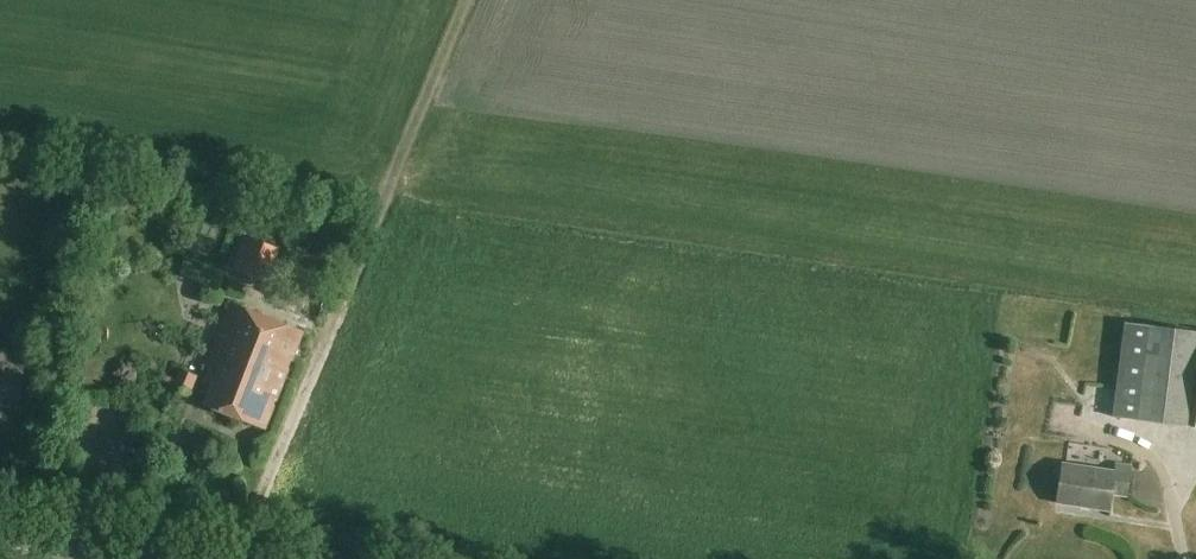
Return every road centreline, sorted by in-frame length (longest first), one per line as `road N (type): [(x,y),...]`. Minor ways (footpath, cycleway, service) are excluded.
road 1 (tertiary): [(154,558),(0,535)]

